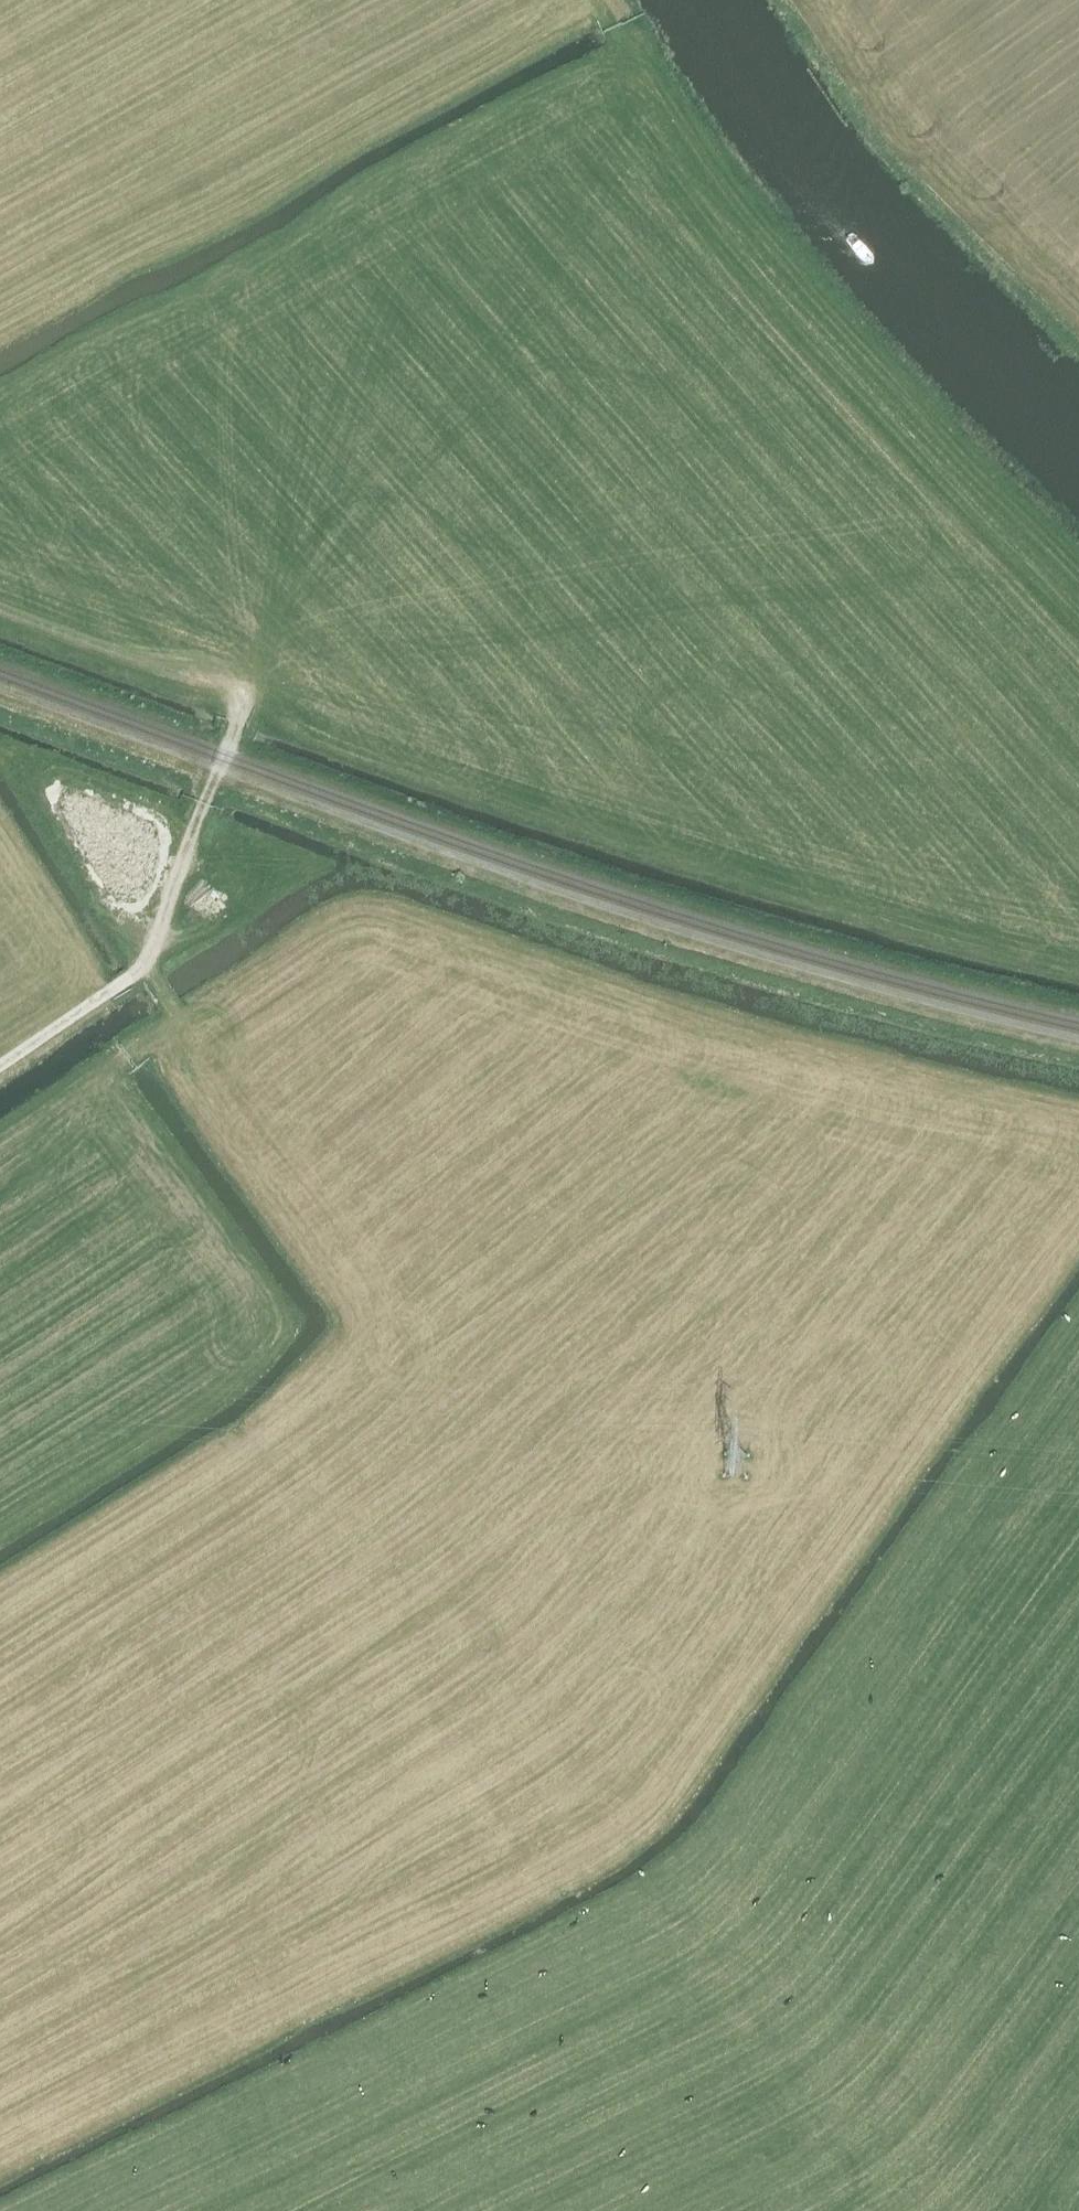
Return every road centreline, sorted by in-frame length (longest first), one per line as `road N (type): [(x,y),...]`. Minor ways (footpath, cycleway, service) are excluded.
road 1 (track): [(0,1065),(131,976),(152,951),(237,723),(238,694)]

